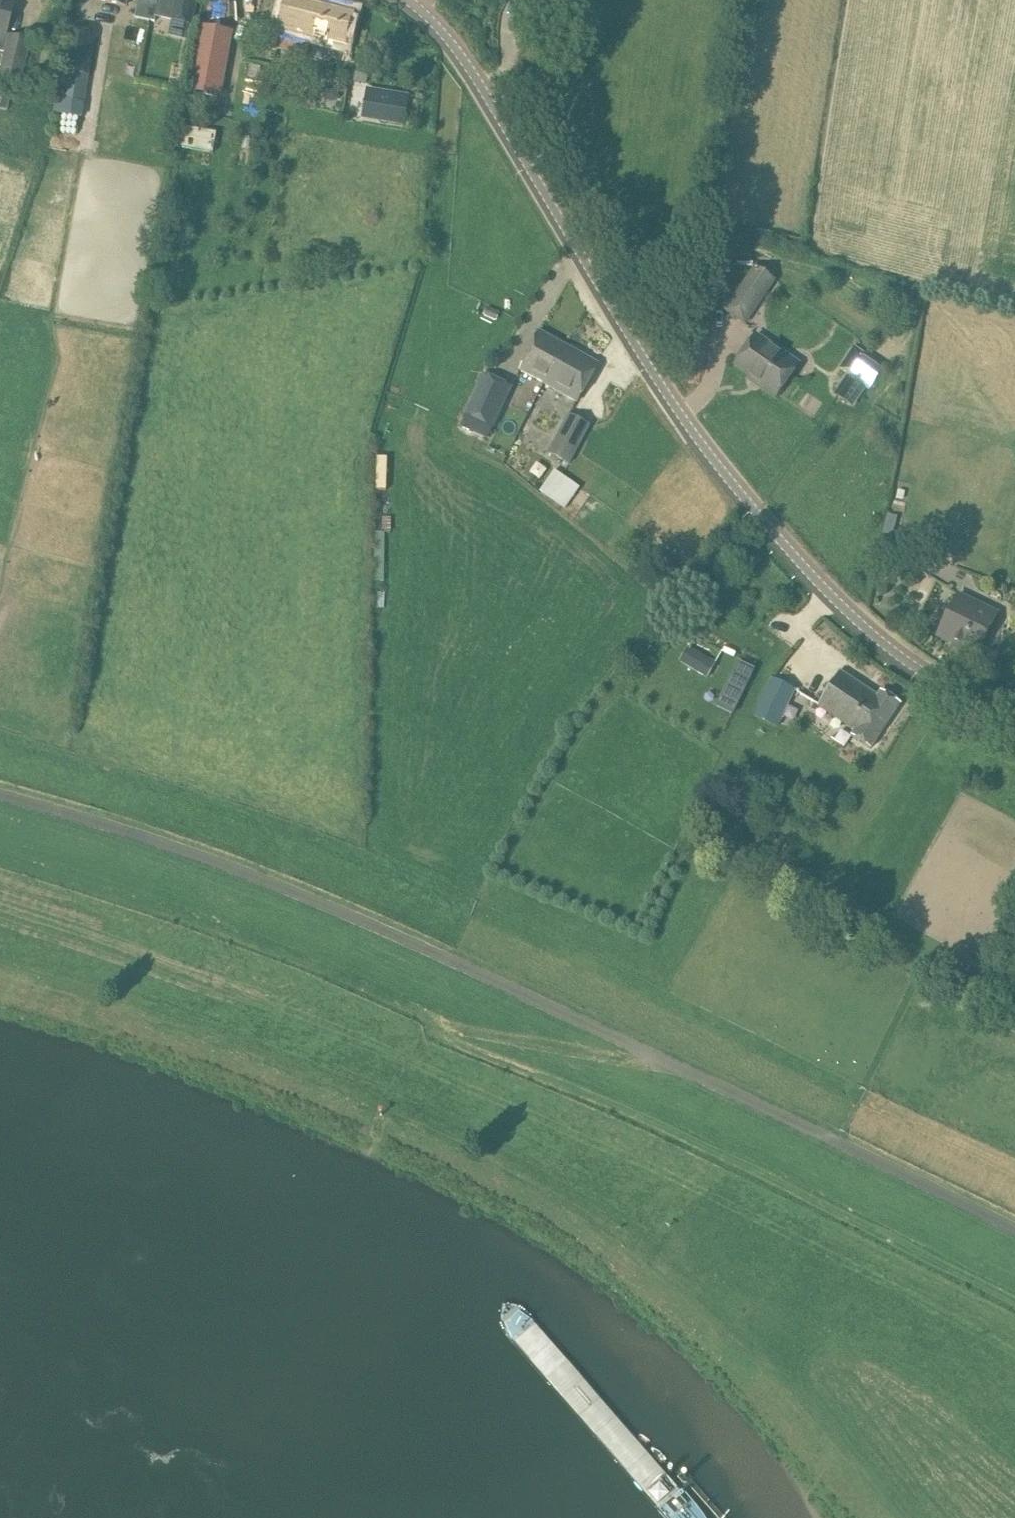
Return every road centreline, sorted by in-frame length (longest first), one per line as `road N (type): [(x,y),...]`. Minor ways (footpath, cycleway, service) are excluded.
road 1 (tertiary): [(403,0),(456,49),(670,396),(757,512),(836,601),(925,674),(1014,712)]

